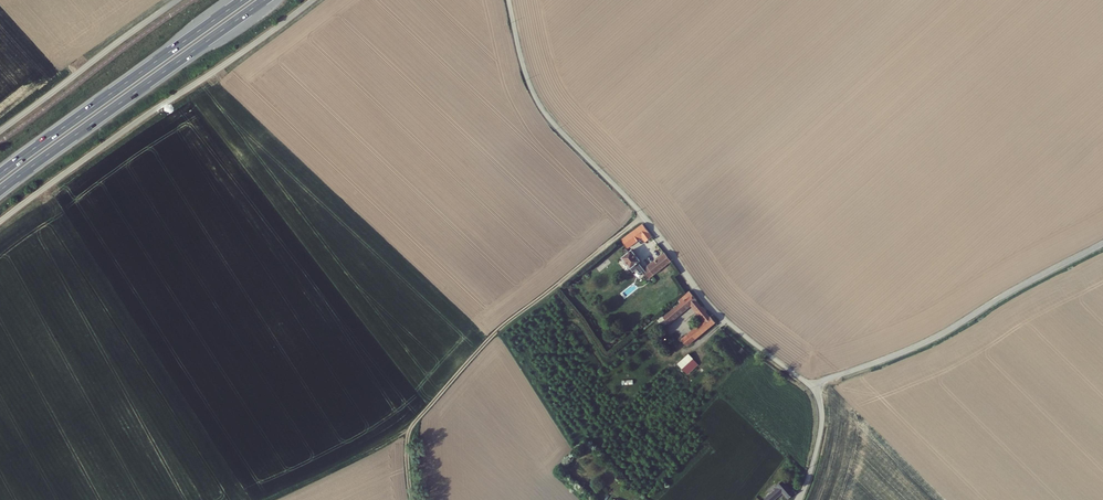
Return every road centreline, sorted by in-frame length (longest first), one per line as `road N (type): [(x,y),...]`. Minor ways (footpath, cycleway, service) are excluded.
road 1 (unclassified): [(508,0),(529,83),(550,119),(632,203),(711,306),(814,387)]
road 2 (trunk): [(0,191),(265,0)]
road 3 (unclassified): [(814,387),(925,343),(1102,243)]
road 4 (trunk): [(242,0),(0,173)]

